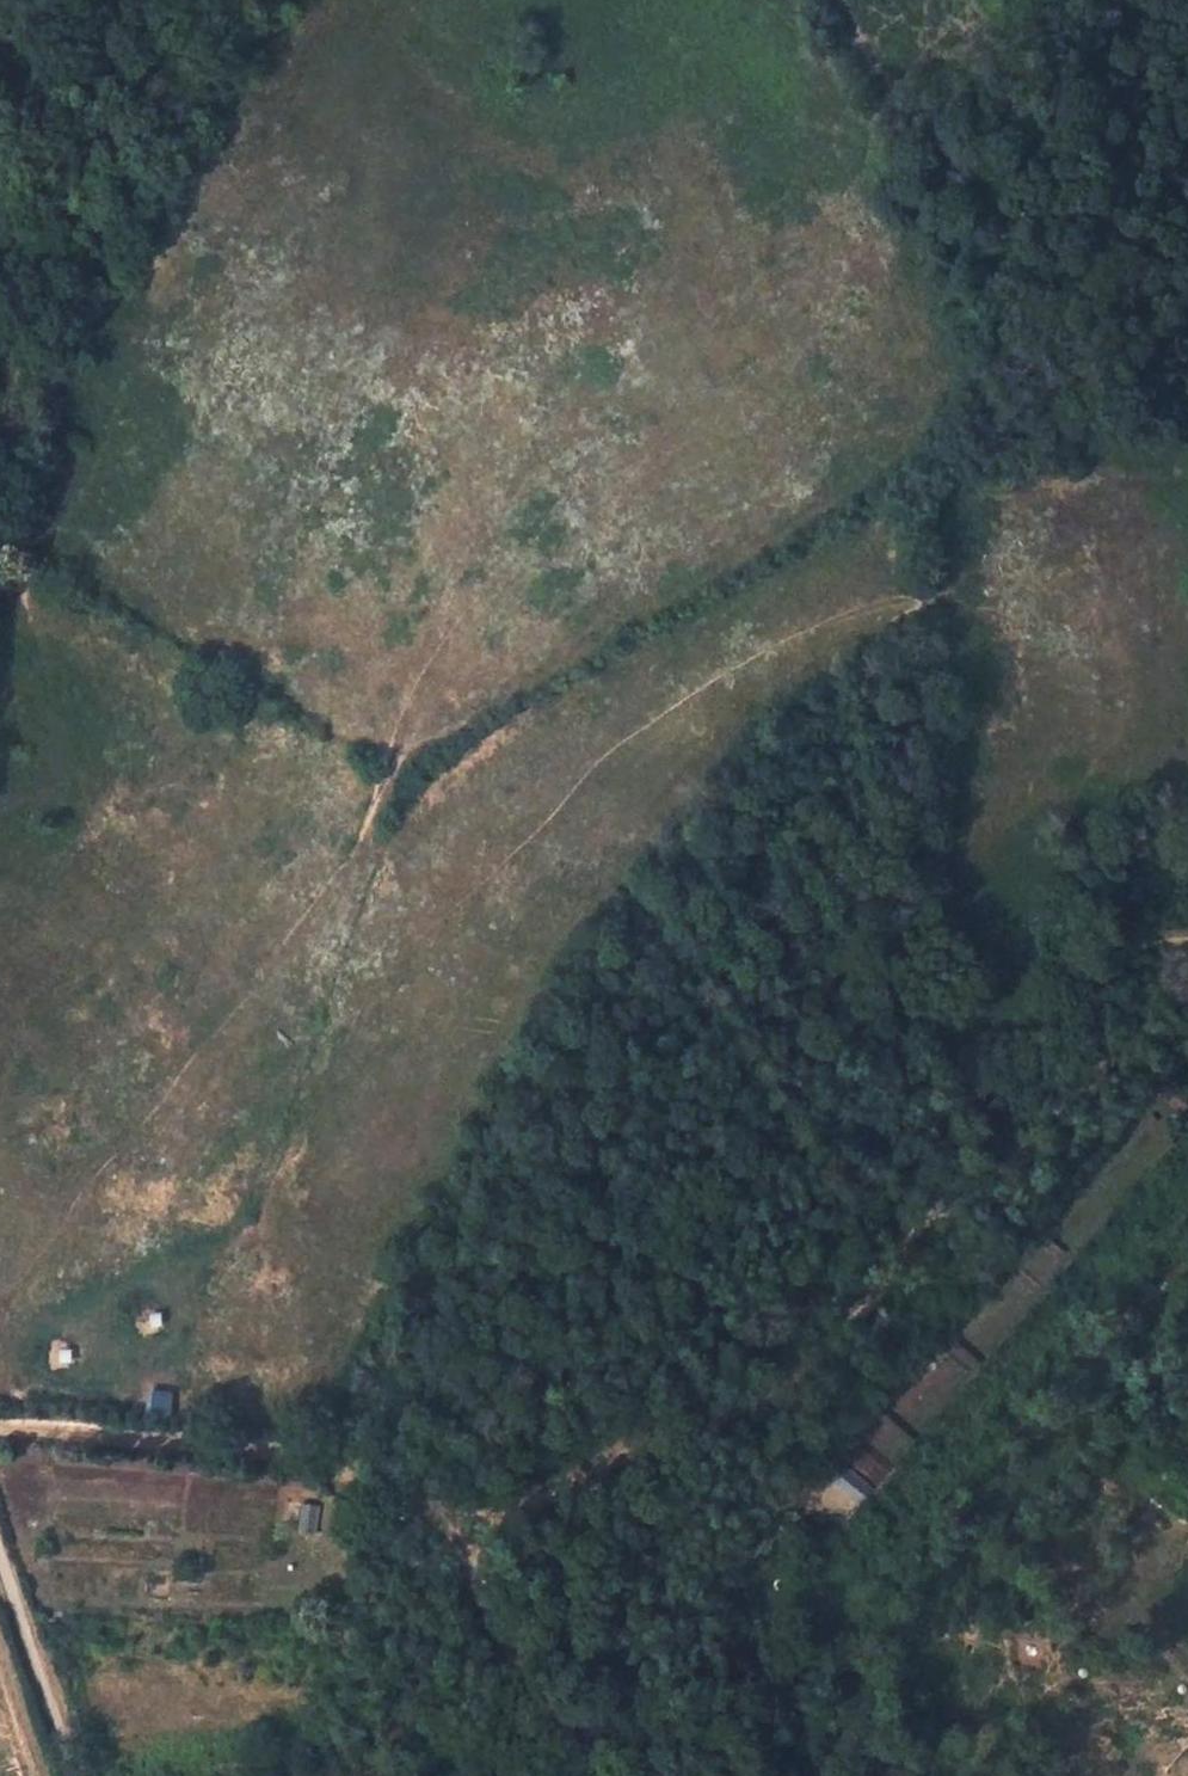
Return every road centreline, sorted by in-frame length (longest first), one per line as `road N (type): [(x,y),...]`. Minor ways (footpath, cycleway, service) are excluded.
road 1 (track): [(0,1429),(324,1463),(456,1506)]
road 2 (track): [(1,0),(15,294),(0,421)]
road 3 (track): [(456,1506),(474,1599),(584,1775)]
road 4 (unclassified): [(0,1568),(72,1775)]

